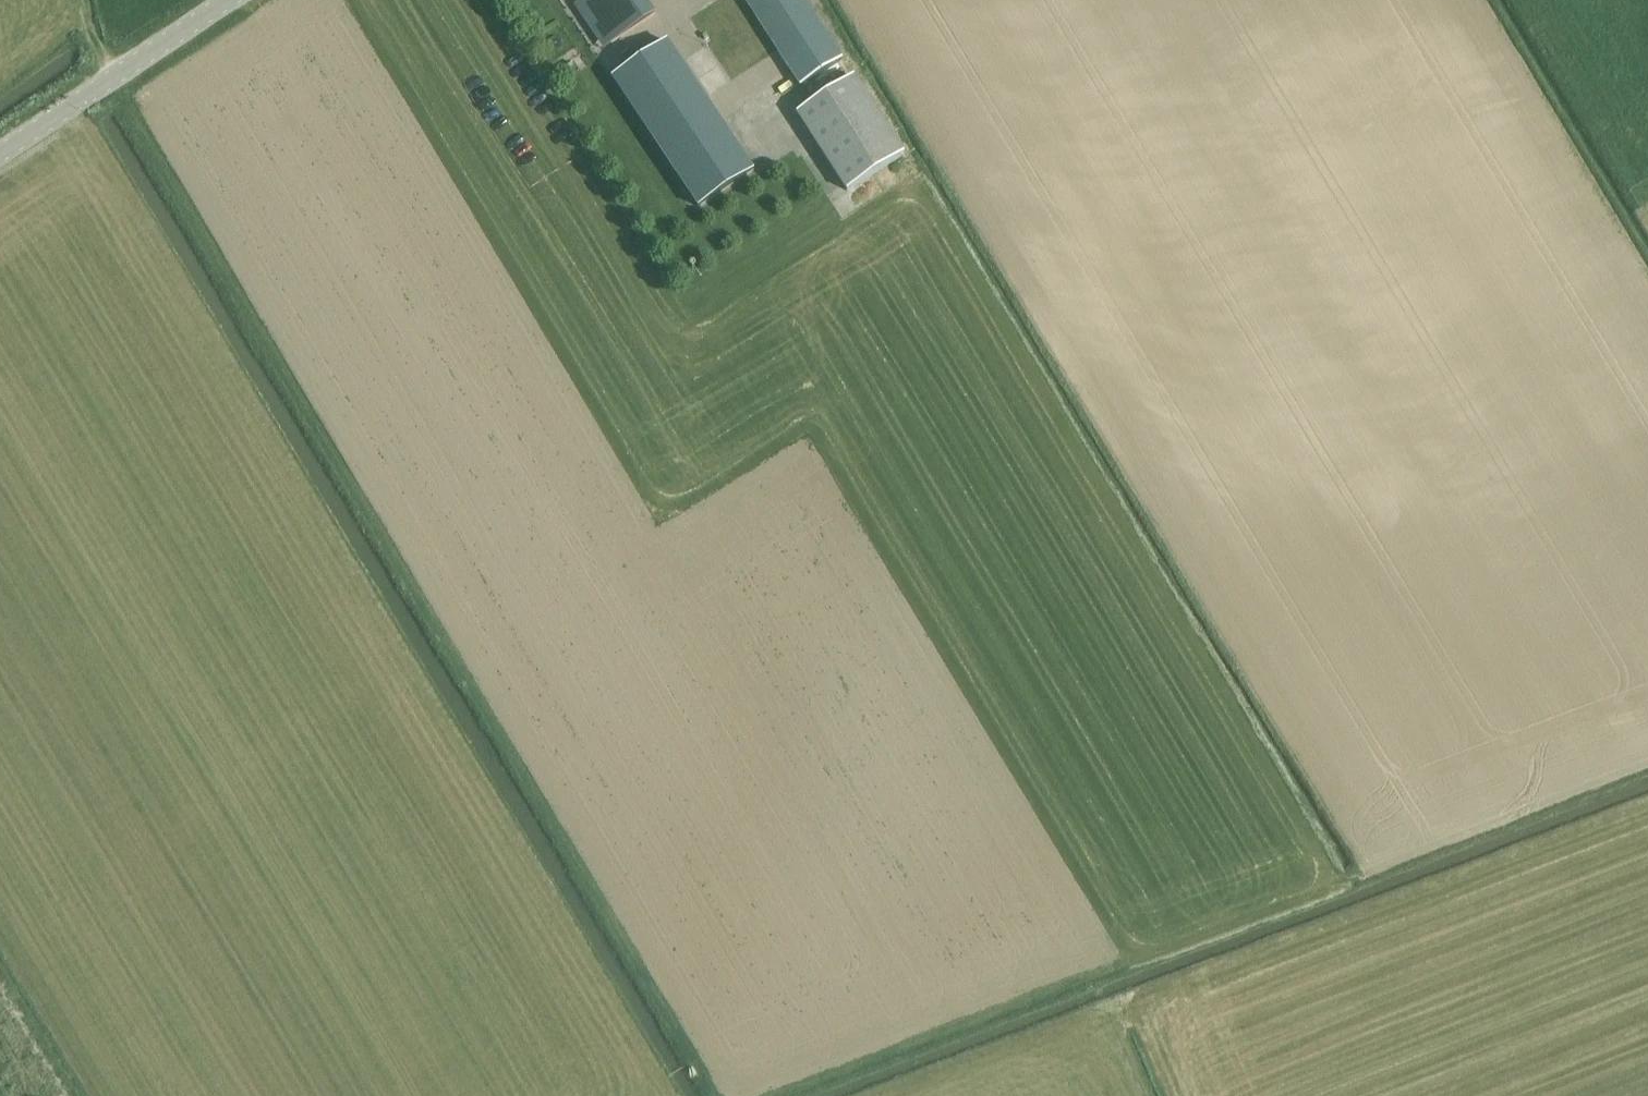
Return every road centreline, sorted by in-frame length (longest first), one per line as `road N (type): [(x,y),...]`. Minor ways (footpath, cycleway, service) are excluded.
road 1 (tertiary): [(0,151),(226,0)]

